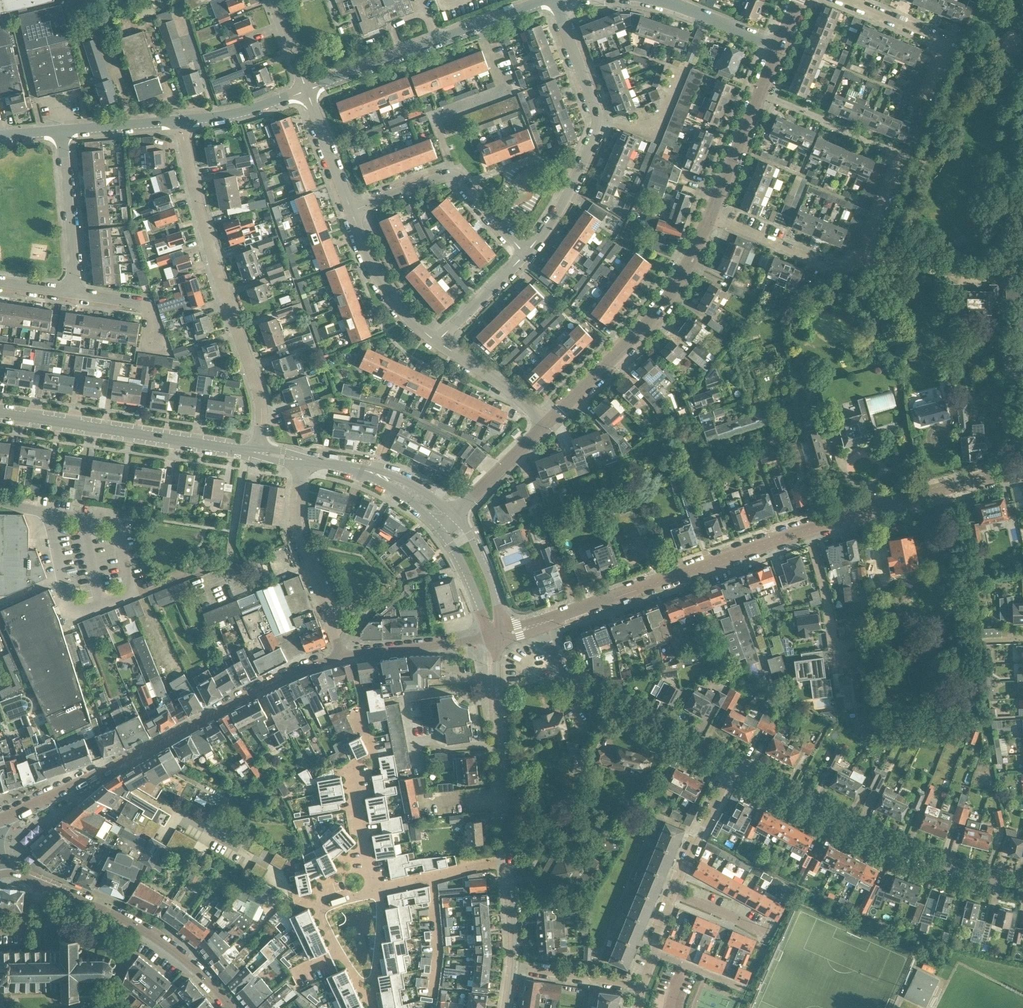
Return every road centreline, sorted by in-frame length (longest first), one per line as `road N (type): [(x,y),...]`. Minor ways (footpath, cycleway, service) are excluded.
road 1 (residential): [(342,657),(296,672),(0,820)]
road 2 (residential): [(257,452),(260,396),(201,227),(181,119)]
road 3 (residential): [(734,768),(892,849),(1022,889)]
road 4 (residential): [(536,625),(808,530)]
road 5 (residential): [(708,215),(843,270),(861,257),(904,156)]
road 6 (residential): [(526,253),(592,127),(594,110),(553,0)]
road 7 (residential): [(546,425),(672,291),(708,215)]
road 8 (residential): [(2,873),(128,922),(191,967),(229,1007)]
road 9 (tertiary): [(257,452),(0,413)]
road 10 (residential): [(544,0),(307,90)]
road 11 (residential): [(536,625),(580,685),(734,768)]
road 12 (residential): [(808,530),(1022,471)]
road 13 (tertiary): [(508,856),(496,637)]
road 14 (residential): [(526,253),(454,176),(351,210)]
road 15 (residential): [(342,657),(296,522),(302,458)]
road 16 (residential): [(708,215),(779,47)]
road 17 (residential): [(366,727),(381,751),(355,776),(365,857),(378,887)]
road 18 (residential): [(80,301),(60,130)]
road 19 (residential): [(930,102),(944,64),(943,39),(847,0)]
road 20 (residential): [(370,998),(331,939),(320,905),(378,887)]
road 21 (tertiary): [(453,516),(387,473),(305,459)]
road 22 (residential): [(437,342),(393,300),(351,210)]
road 23 (residential): [(496,637),(342,657)]
road 24 (tertiary): [(305,459),(384,483),(440,529)]
road 25 (residential): [(808,530),(837,667)]
road 26 (residential): [(671,892),(734,768)]
road 27 (residential): [(546,425),(437,342)]
road 28 (residential): [(508,856),(378,887)]
road 29 (tertiary): [(496,637),(491,583),(453,516)]
road 30 (residential): [(453,516),(546,425)]
road 31 (residential): [(181,119),(240,112),(307,90)]
road 32 (residential): [(351,210),(307,90)]
road 33 (residential): [(515,967),(641,985)]
road 34 (residential): [(779,47),(662,0)]
road 35 (residential): [(437,342),(526,253)]
road 36 (tertiary): [(440,529),(496,637)]
road 37 (residential): [(60,130),(181,119)]

